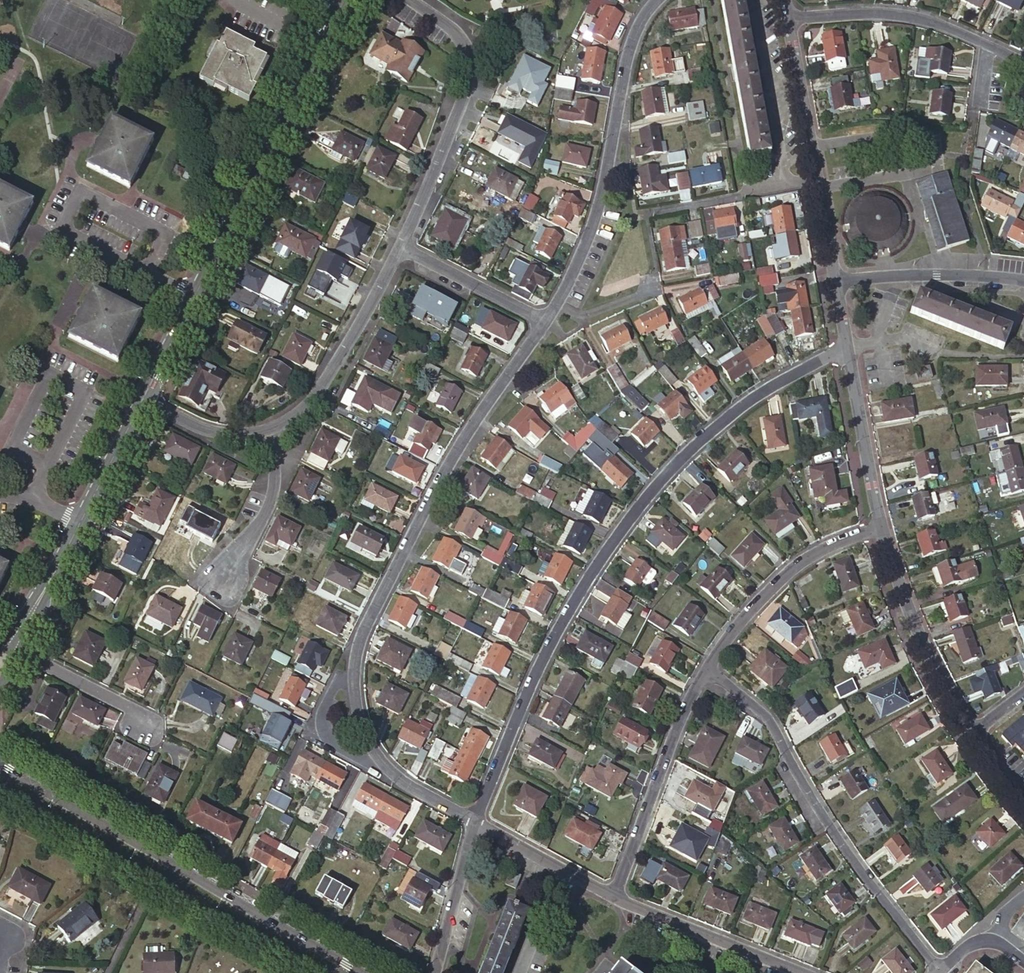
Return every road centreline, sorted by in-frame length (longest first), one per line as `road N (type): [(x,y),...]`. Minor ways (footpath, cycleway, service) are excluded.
road 1 (residential): [(473,823),(529,687),(640,503),(711,432),(841,350)]
road 2 (residential): [(473,823),(388,769),(365,733),(357,662),(365,629),(455,456),(545,322)]
road 3 (tertiary): [(340,11),(141,397)]
road 4 (tertiary): [(359,972),(0,765)]
road 5 (residential): [(706,670),(769,718),(832,831),(941,972)]
road 6 (tertiary): [(0,793),(118,871),(307,972)]
road 7 (residential): [(545,322),(592,227),(625,64),(660,0)]
road 8 (residential): [(395,0),(455,34),(469,80),(400,247)]
road 9 (tertiary): [(141,397),(9,647)]
road 10 (residential): [(785,24),(830,283)]
road 11 (residential): [(785,24),(920,17),(1023,63)]
road 12 (residential): [(615,899),(677,728),(706,670)]
road 13 (residential): [(876,527),(915,635),(969,739)]
road 14 (residential): [(400,247),(322,380),(299,410),(268,430)]
road 15 (residential): [(706,670),(785,576),(823,548),(876,527)]
road 16 (residential): [(805,972),(615,899)]
road 17 (residential): [(830,283),(936,273),(1023,279)]
road 18 (residential): [(841,350),(876,527)]
road 19 (residential): [(268,430),(272,503),(226,581)]
road 20 (residential): [(400,247),(545,322)]
road 21 (residential): [(9,647),(144,714),(144,725)]
road 22 (residential): [(615,899),(473,823)]
road 23 (residential): [(430,972),(473,823)]
road 24 (residential): [(268,430),(211,430),(141,397)]

